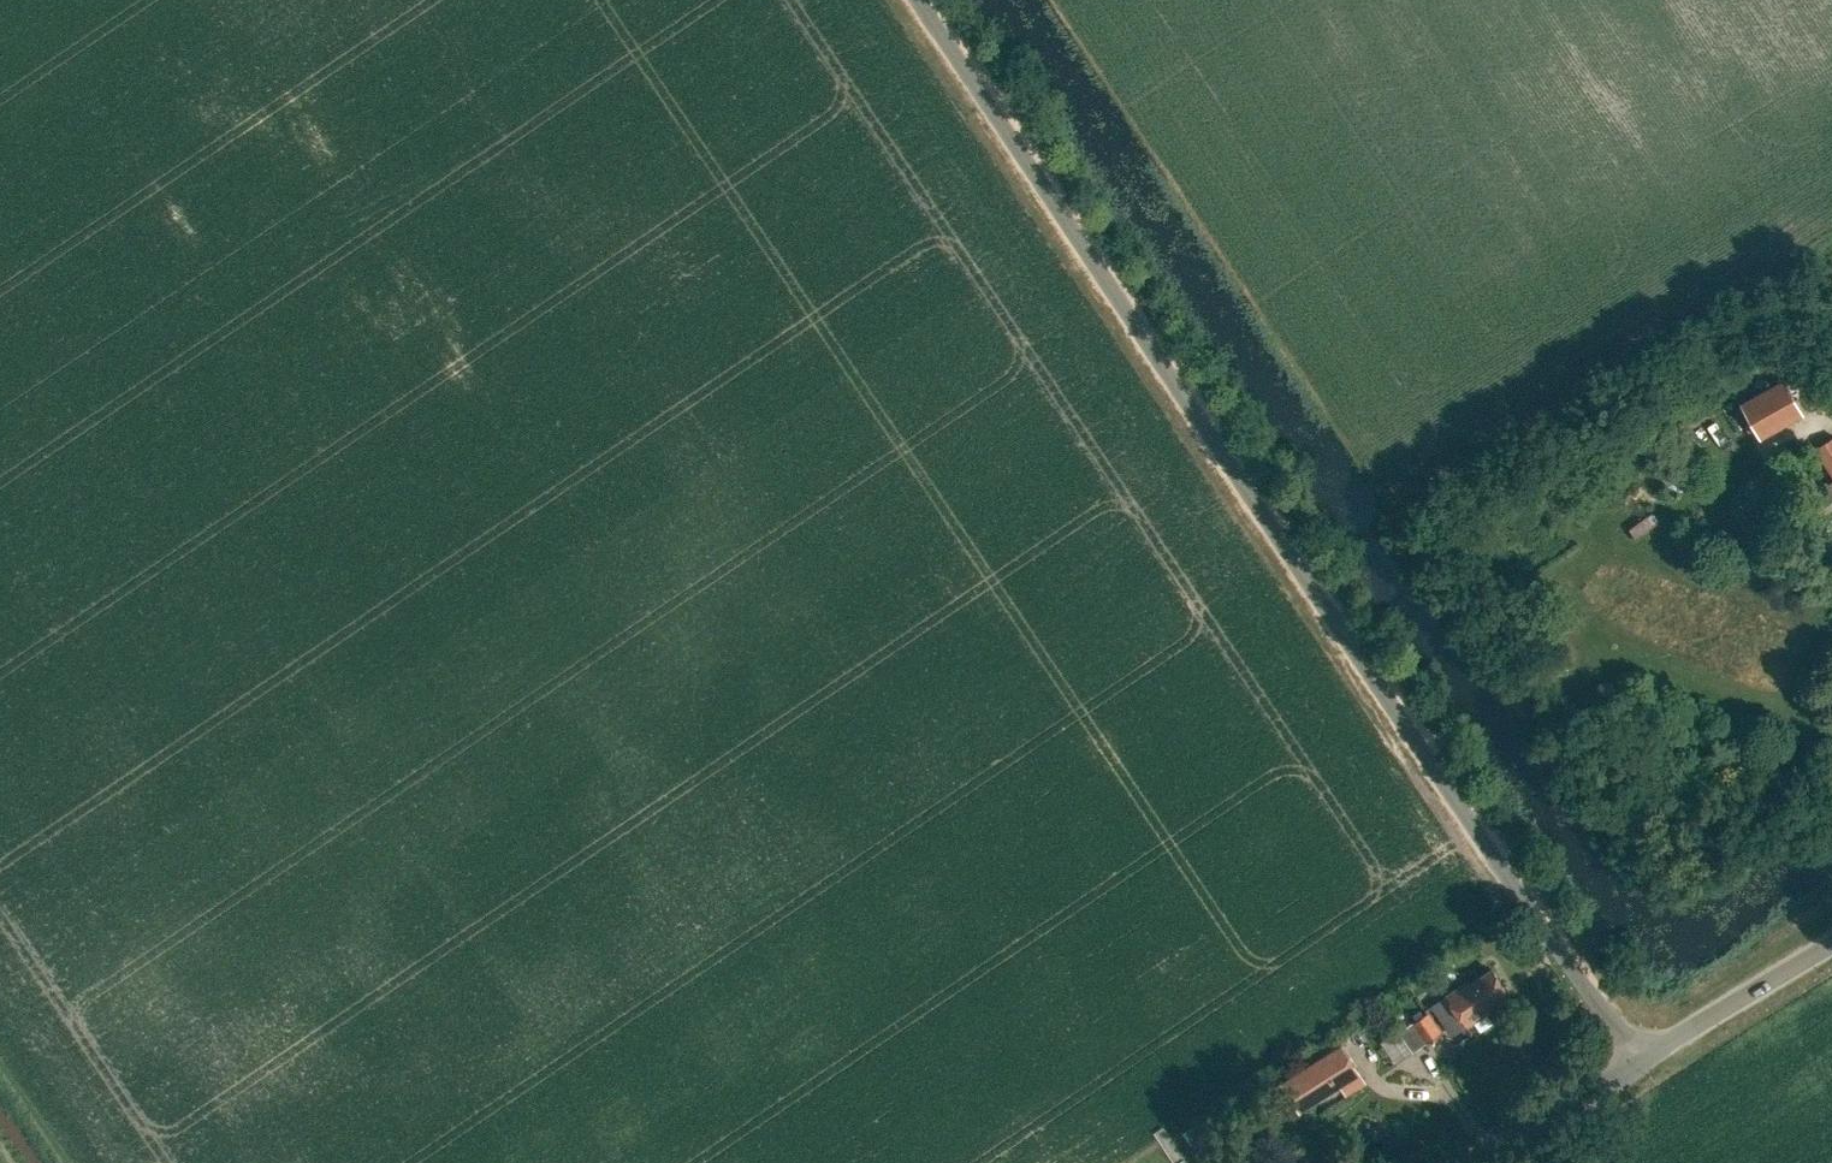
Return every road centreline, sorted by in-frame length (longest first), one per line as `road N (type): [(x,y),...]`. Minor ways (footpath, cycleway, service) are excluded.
road 1 (unclassified): [(1637,1061),(918,0)]
road 2 (unclassified): [(1637,1061),(1831,941)]
road 3 (unclassified): [(1474,1162),(1637,1061)]

